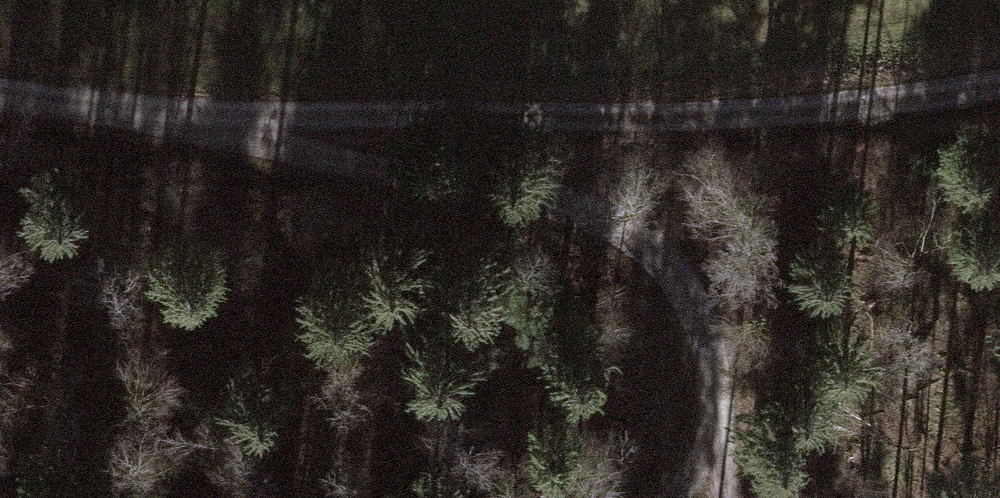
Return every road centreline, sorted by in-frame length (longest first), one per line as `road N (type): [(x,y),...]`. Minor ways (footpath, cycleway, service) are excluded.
road 1 (track): [(999,76),(870,104),(163,114),(0,90)]
road 2 (track): [(163,114),(593,205),(671,257),(722,497)]

